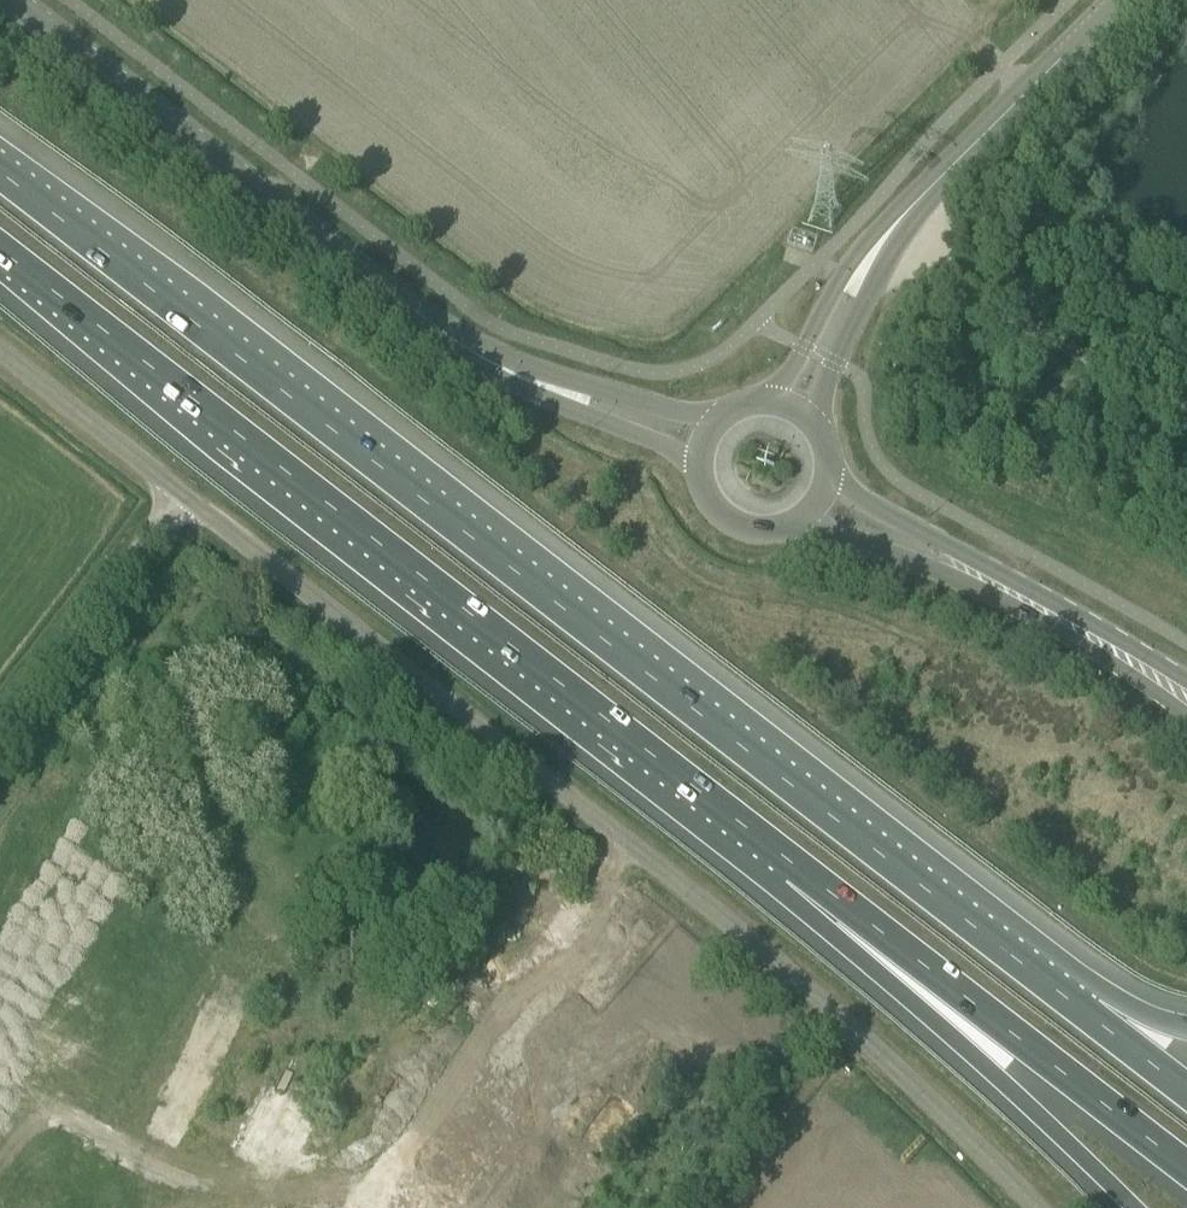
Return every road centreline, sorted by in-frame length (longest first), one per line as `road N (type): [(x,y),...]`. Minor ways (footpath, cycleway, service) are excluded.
road 1 (motorway): [(1047,975),(0,172)]
road 2 (unclassified): [(1025,1207),(779,960),(179,490)]
road 3 (motorway): [(0,252),(795,868)]
road 4 (unclassified): [(542,385),(479,355),(389,291),(13,0)]
road 5 (motorway): [(795,868),(1186,1169)]
road 6 (motorway): [(795,868),(1134,1207)]
road 7 (tertiary): [(873,254),(894,223),(1119,0)]
road 8 (unclassified): [(0,733),(179,490)]
road 9 (tertiary): [(1186,697),(985,577)]
road 10 (unclassified): [(179,490),(0,352)]
road 11 (tertiary): [(795,521),(985,577)]
road 12 (tertiary): [(985,577),(925,532),(826,480)]
road 13 (tertiary): [(813,424),(862,304),(873,254)]
road 14 (tertiary): [(873,254),(833,293),(775,402)]
road 15 (motorway): [(1186,1085),(1047,975)]
road 16 (unclassified): [(713,425),(612,394),(542,385)]
road 17 (unclassified): [(542,385),(599,420),(699,459)]
road 18 (motorway): [(1186,1028),(1047,975)]
road 19 (tertiary): [(699,459),(702,485),(723,516),(758,530),(795,521)]

